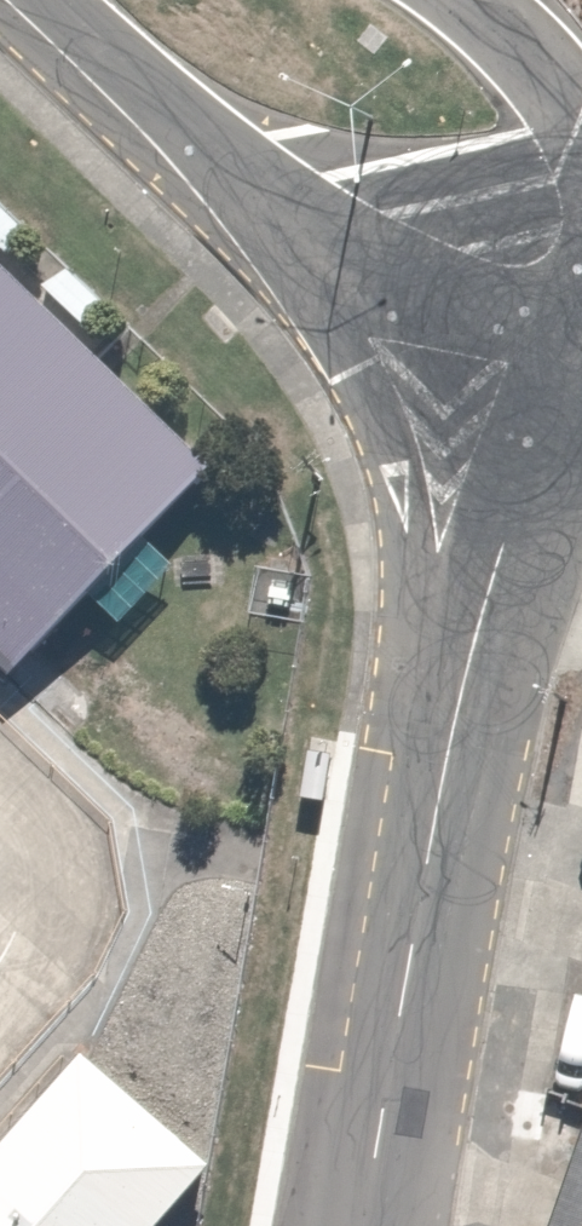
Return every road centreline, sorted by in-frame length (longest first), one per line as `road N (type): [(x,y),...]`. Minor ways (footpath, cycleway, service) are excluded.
road 1 (unclassified): [(425,820),(384,469),(319,337),(132,116)]
road 2 (unclassified): [(425,820),(483,591),(577,313)]
road 3 (unclassified): [(581,263),(506,282),(465,274),(207,165),(132,116)]
road 4 (unclassified): [(351,1225),(425,820)]
road 5 (unclassified): [(439,0),(472,22),(535,107),(581,220)]
road 6 (unclassified): [(132,116),(3,0)]

